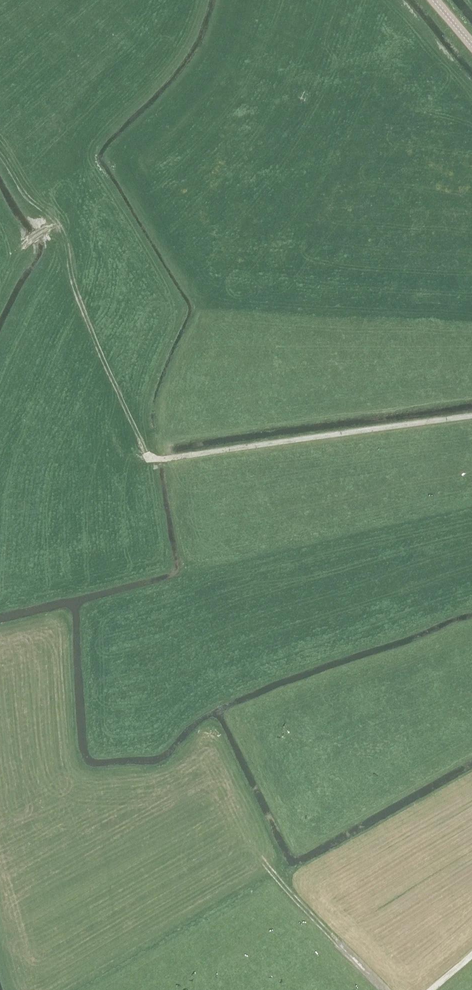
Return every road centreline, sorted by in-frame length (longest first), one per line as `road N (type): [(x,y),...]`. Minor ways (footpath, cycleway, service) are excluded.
road 1 (track): [(471,416),(149,459)]

